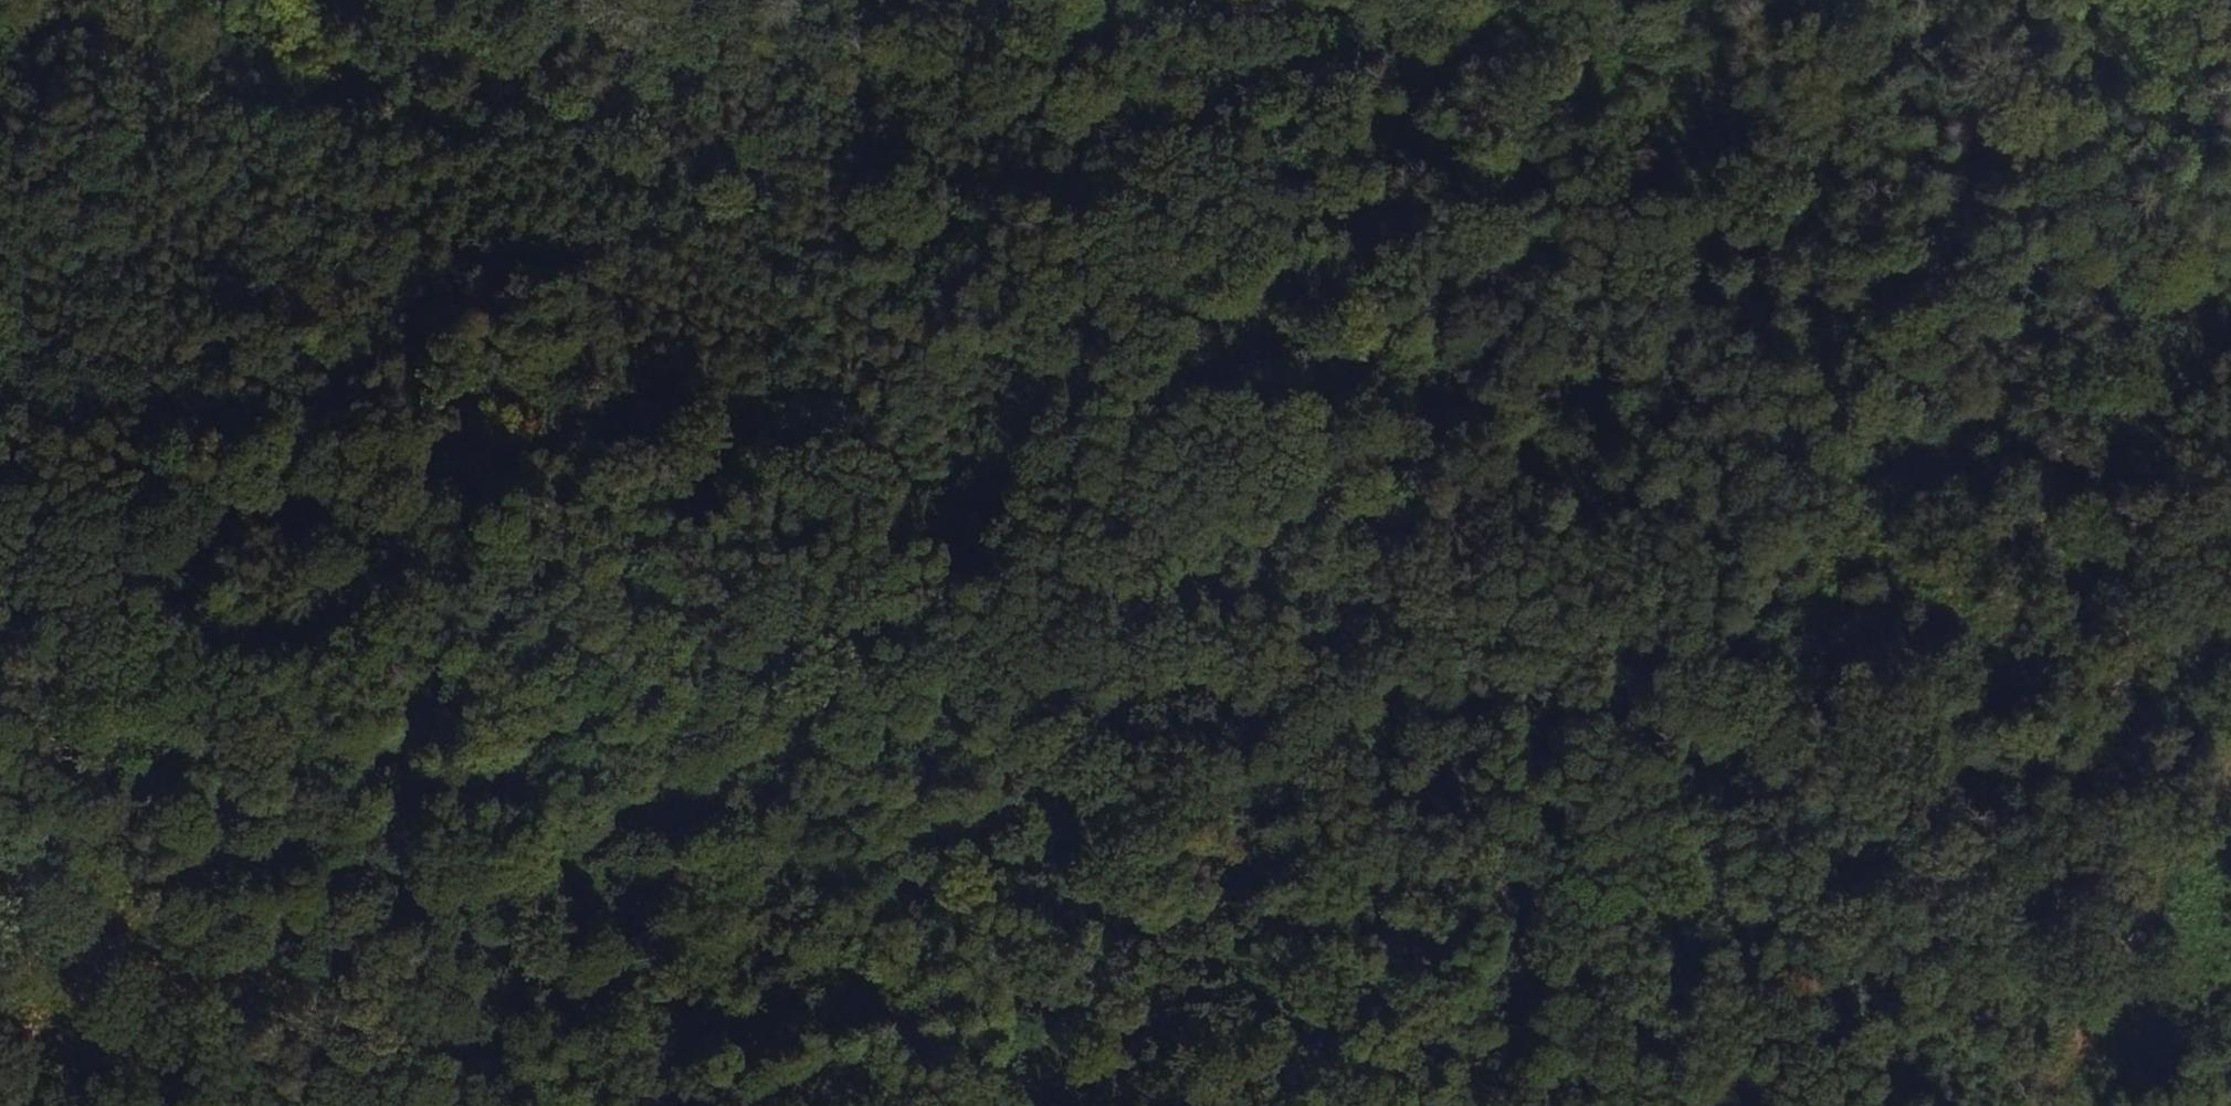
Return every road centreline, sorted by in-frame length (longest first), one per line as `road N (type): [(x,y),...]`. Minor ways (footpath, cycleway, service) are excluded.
road 1 (track): [(1435,0),(1445,13),(1530,30),(1588,0)]

